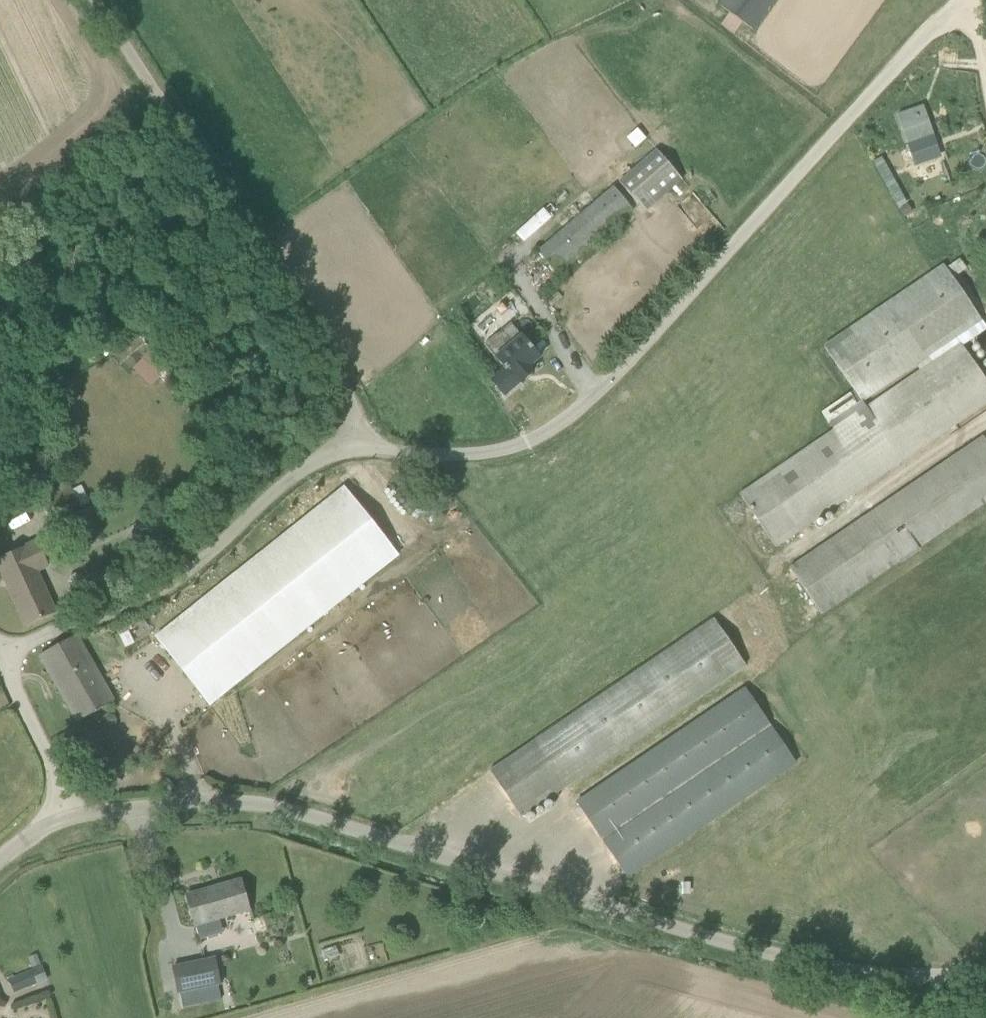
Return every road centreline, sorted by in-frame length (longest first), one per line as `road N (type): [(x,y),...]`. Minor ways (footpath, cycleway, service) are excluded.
road 1 (unclassified): [(65,816),(50,762),(2,657),(153,594),(309,466),(356,440),(397,453),(509,449),(573,414),(961,0)]
road 2 (unclassified): [(985,976),(811,965),(259,803),(65,816)]

